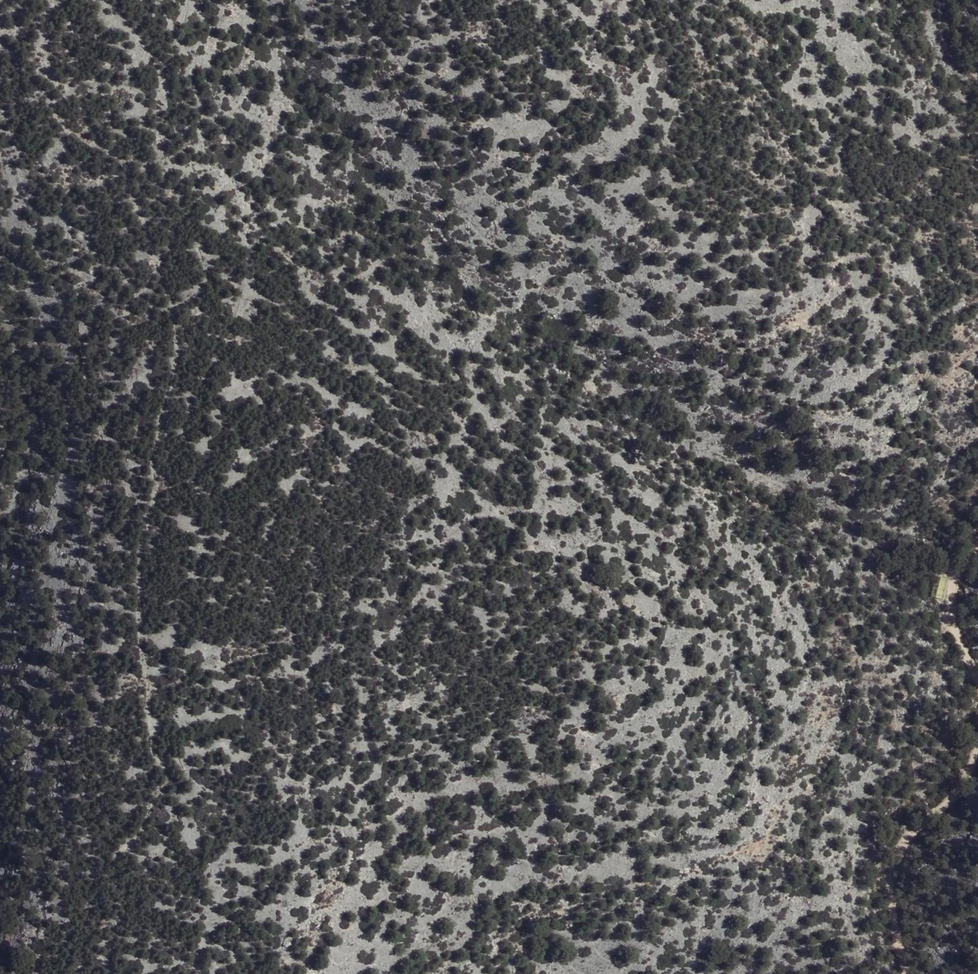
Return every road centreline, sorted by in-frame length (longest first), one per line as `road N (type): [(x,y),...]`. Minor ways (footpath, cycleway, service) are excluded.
road 1 (track): [(53,0),(45,29),(56,116),(74,135),(126,161),(178,352),(138,576),(152,750),(167,770),(132,843),(147,865)]
road 2 (track): [(905,973),(890,878),(899,848),(949,800),(977,741)]
road 3 (track): [(977,680),(949,599),(977,543)]

